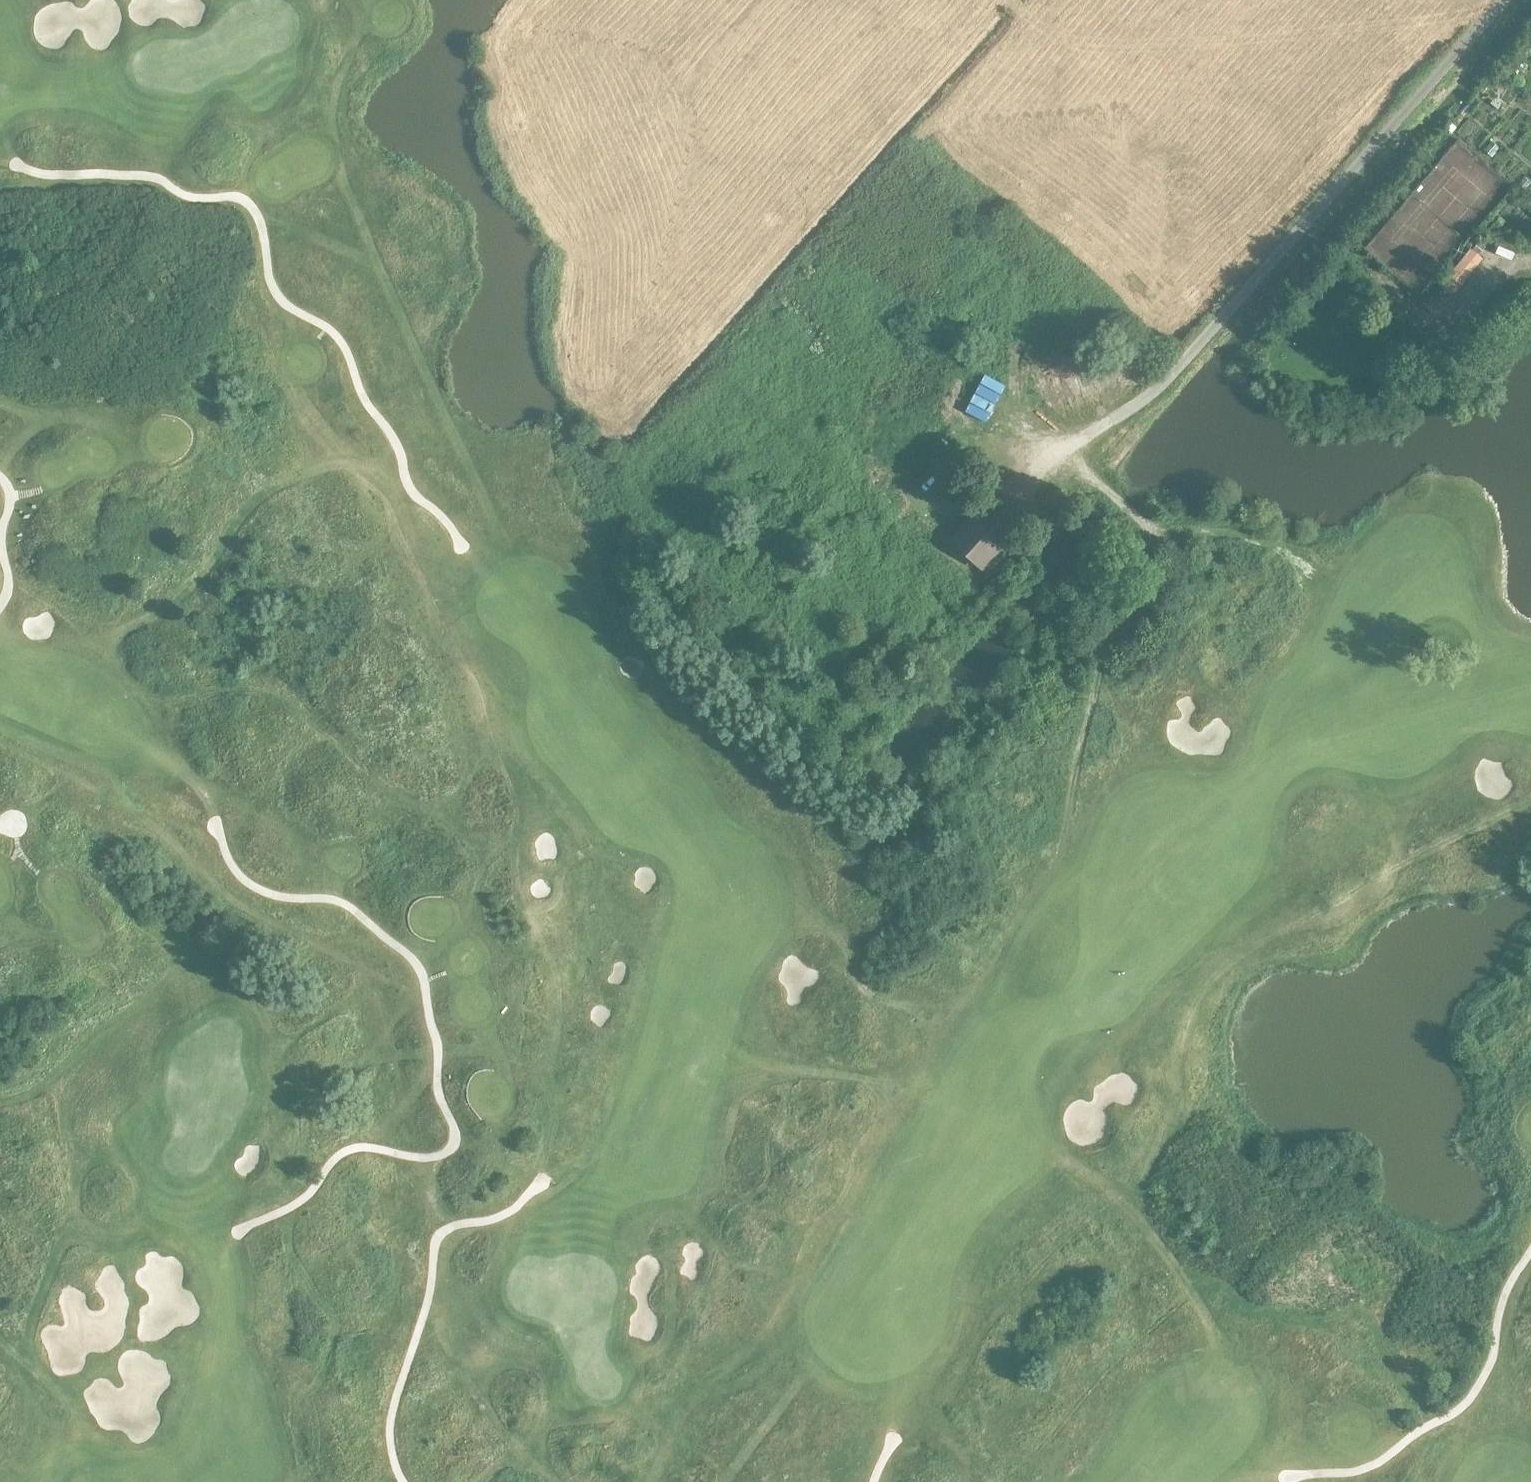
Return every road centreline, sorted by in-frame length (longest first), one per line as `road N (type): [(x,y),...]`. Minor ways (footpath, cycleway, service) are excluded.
road 1 (track): [(1105,422),(1144,399),(1196,352),(1503,0)]
road 2 (track): [(1143,521),(1029,902)]

